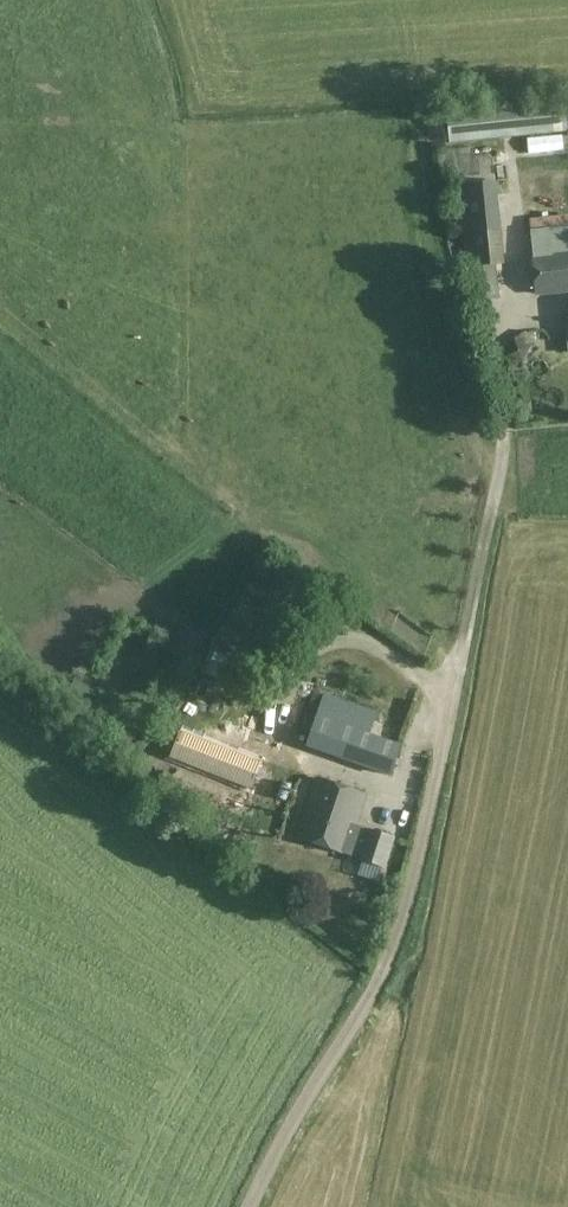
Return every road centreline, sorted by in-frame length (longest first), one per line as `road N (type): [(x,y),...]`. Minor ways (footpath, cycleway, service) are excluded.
road 1 (unclassified): [(252,1206),(398,942),(461,682),(503,434)]

